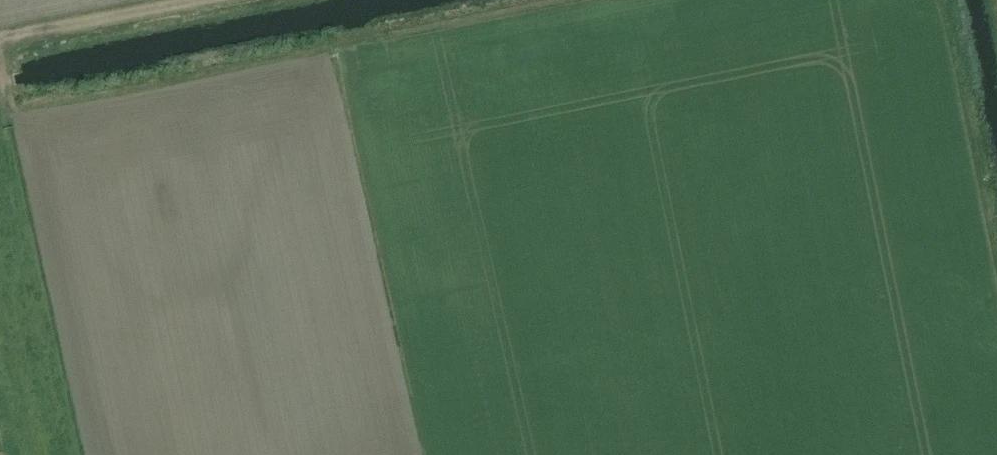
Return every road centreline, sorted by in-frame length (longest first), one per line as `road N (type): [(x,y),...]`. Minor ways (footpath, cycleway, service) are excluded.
road 1 (track): [(210,0),(0,41)]

